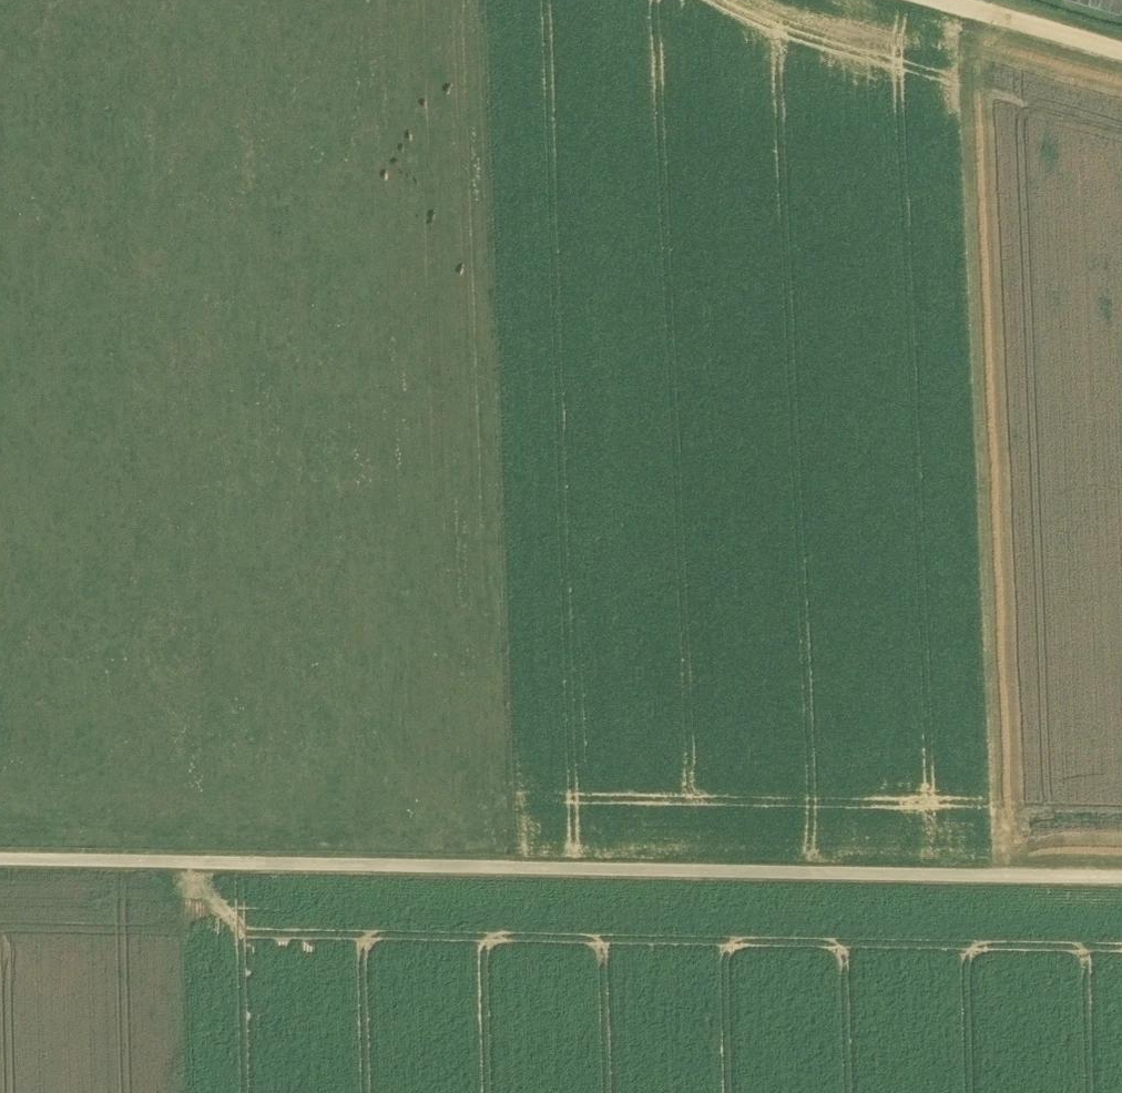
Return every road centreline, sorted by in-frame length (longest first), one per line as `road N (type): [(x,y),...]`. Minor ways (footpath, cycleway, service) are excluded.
road 1 (track): [(1121,876),(0,859)]

